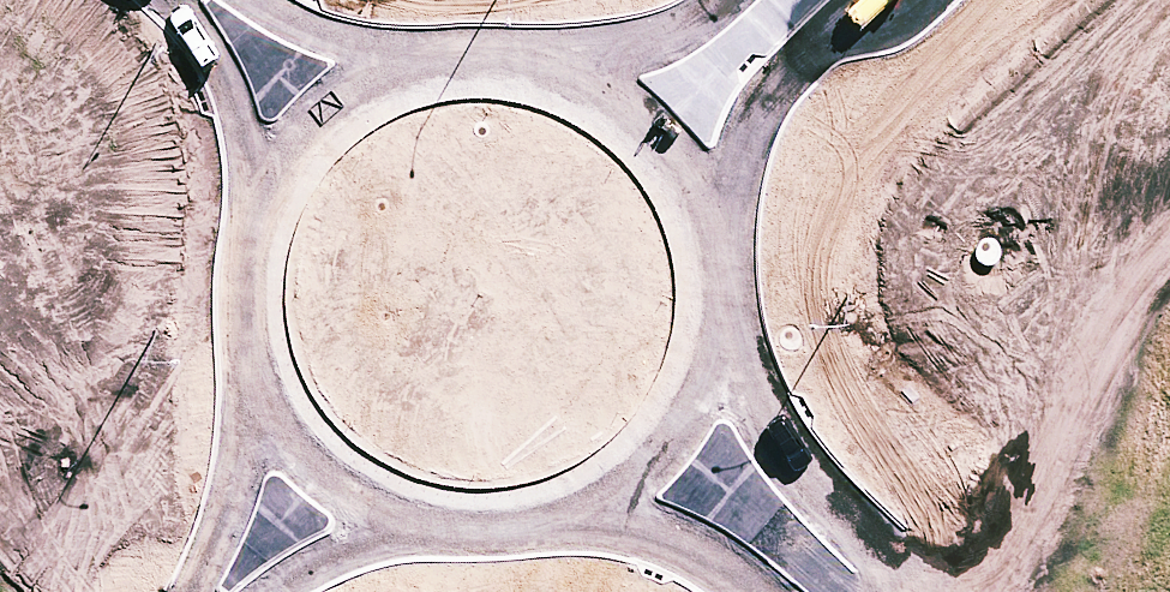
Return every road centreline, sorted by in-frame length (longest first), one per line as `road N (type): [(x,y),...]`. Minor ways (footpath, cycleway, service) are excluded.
road 1 (residential): [(719,339),(759,421),(875,550),(896,591)]
road 2 (tertiary): [(861,0),(746,134),(721,261)]
road 3 (tertiary): [(540,64),(586,78),(651,123),(697,186),(721,261)]
road 4 (tertiary): [(254,213),(294,142),(355,89),(430,59)]
road 5 (tertiary): [(421,527),(349,496),(291,443),(253,372)]
road 6 (tertiary): [(719,339),(692,413),(642,474),(576,516)]
road 7 (tertiary): [(191,591),(240,483),(253,372)]
road 8 (residential): [(254,213),(241,126),(187,0)]
road 9 (tertiary): [(540,64),(689,25),(714,0)]
road 10 (residential): [(256,0),(302,29),(430,59)]
road 11 (residential): [(734,591),(671,554),(576,516)]
road 12 (tertiary): [(421,527),(353,546),(267,591)]
road 13 (tertiary): [(253,372),(240,292),(254,213)]
road 14 (tertiary): [(576,516),(499,534),(421,527)]

